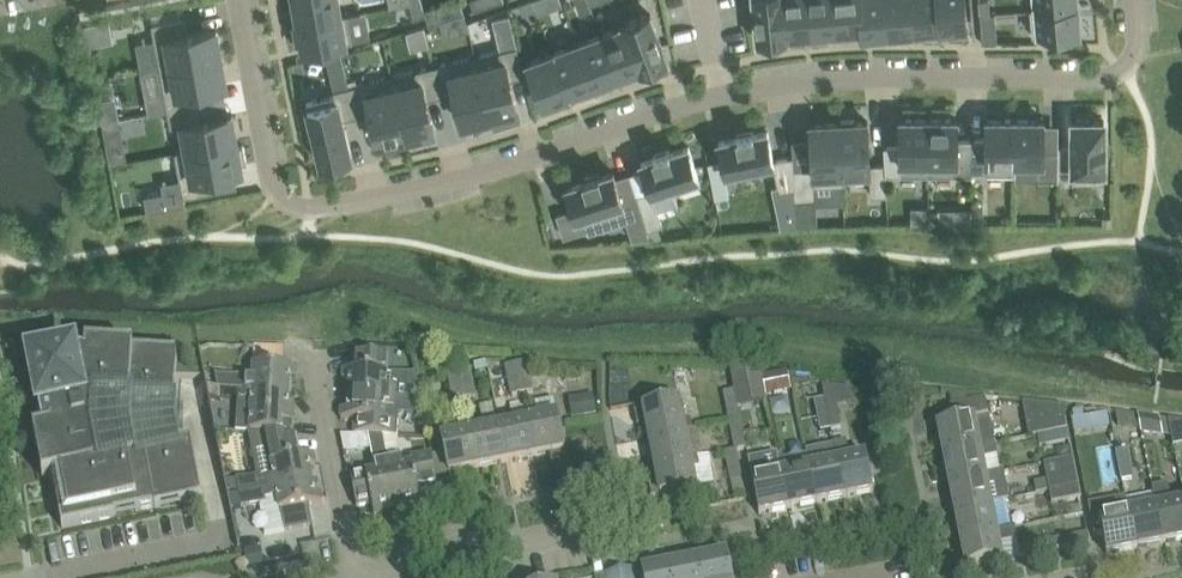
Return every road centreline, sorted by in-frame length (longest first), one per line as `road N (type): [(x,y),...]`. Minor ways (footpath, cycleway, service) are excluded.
road 1 (residential): [(237,0),(264,171),(286,201),(322,211),(518,165),(662,111),(788,83),(1106,75),(1125,67),(1137,45),(1133,0)]
road 2 (residential): [(315,357),(355,576)]
road 3 (residential): [(462,558),(598,525)]

